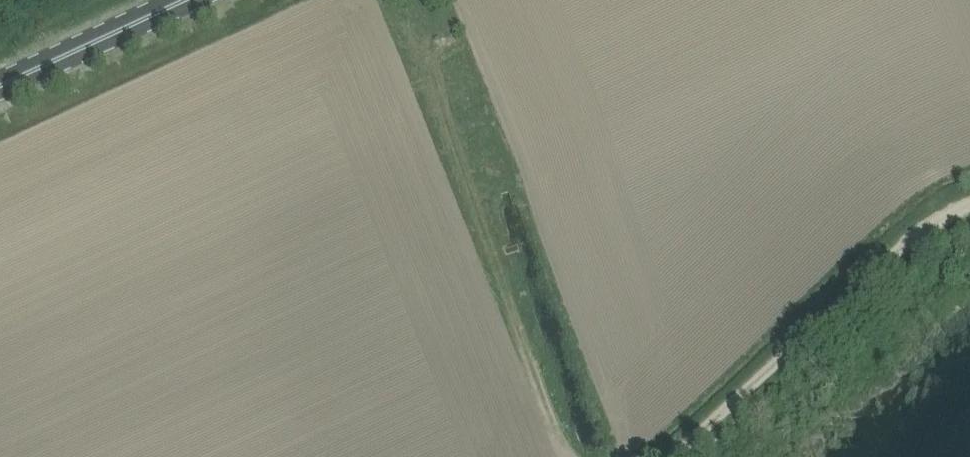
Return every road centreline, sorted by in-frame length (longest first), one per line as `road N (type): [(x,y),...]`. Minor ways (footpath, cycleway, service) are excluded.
road 1 (track): [(672,456),(894,260),(950,220)]
road 2 (primary): [(0,86),(185,0)]

